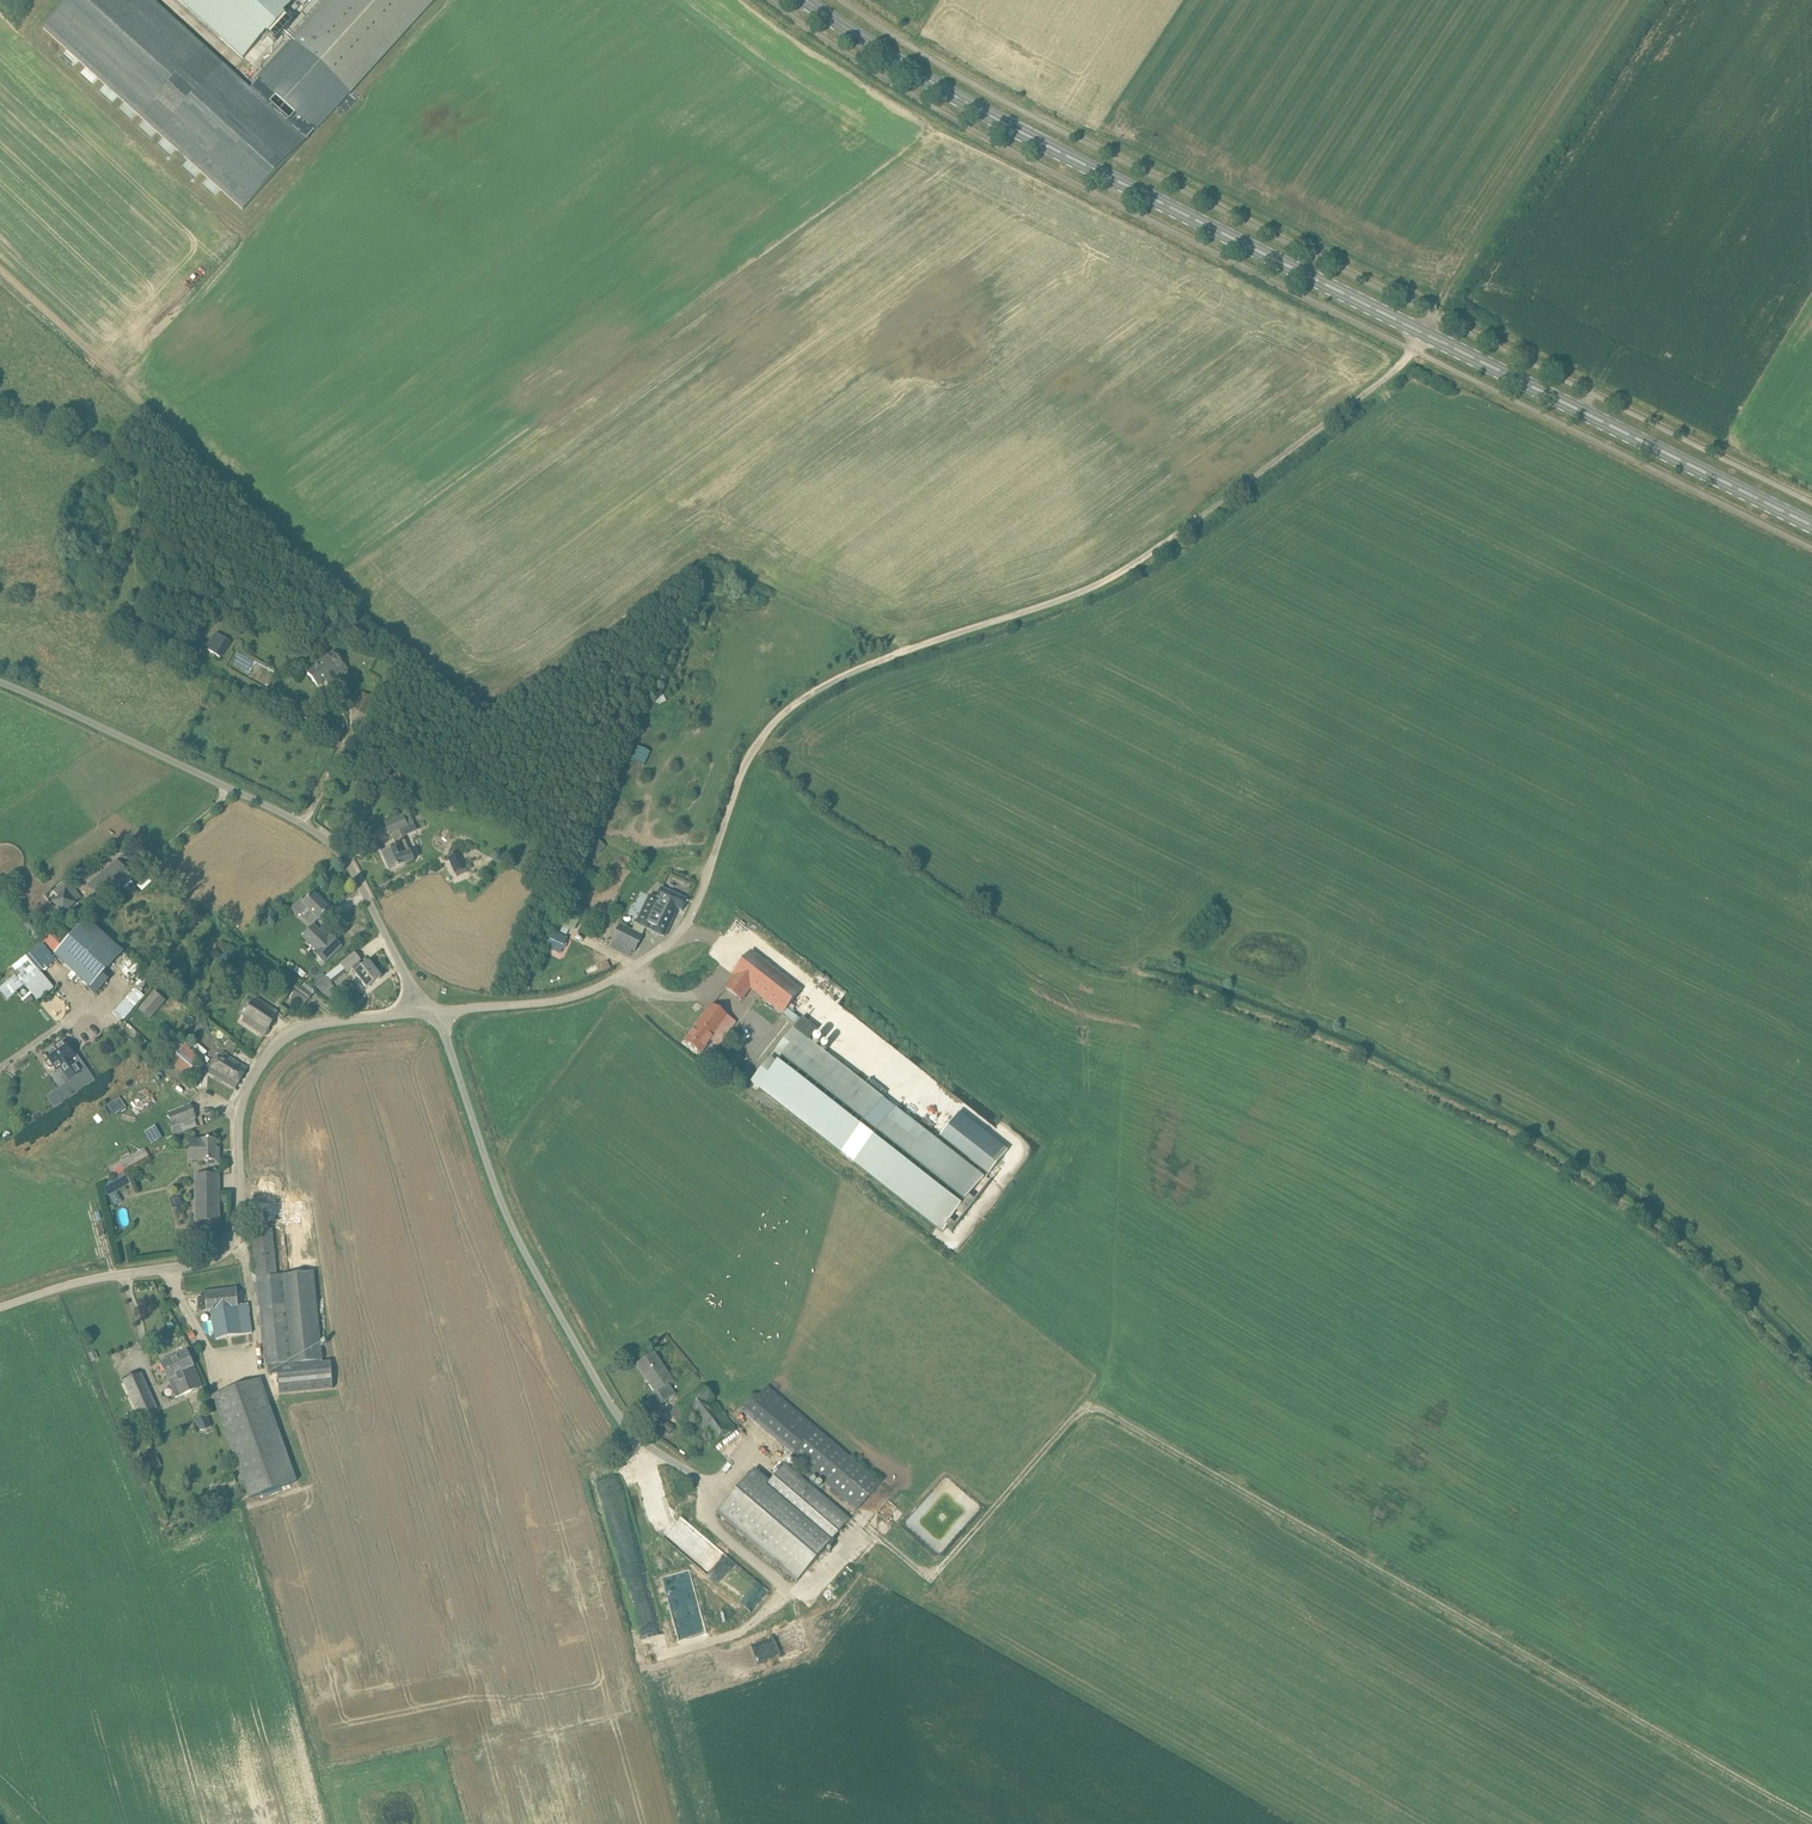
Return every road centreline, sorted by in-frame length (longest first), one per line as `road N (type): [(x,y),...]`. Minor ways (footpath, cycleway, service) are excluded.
road 1 (track): [(866,1525),(931,1574),(1090,1401),(1811,1818)]
road 2 (unclassified): [(1335,417),(1112,577),(863,668),(784,714),(744,765),(687,922),(634,968),(561,1000),(426,1011)]
road 3 (primary): [(1811,526),(1031,138),(805,0)]
road 4 (unclassified): [(0,1307),(222,1254),(240,1207),(241,1101),(275,1047),(324,1023),(426,1011)]
road 5 (unclassified): [(426,1011),(336,849),(301,823),(0,684)]

